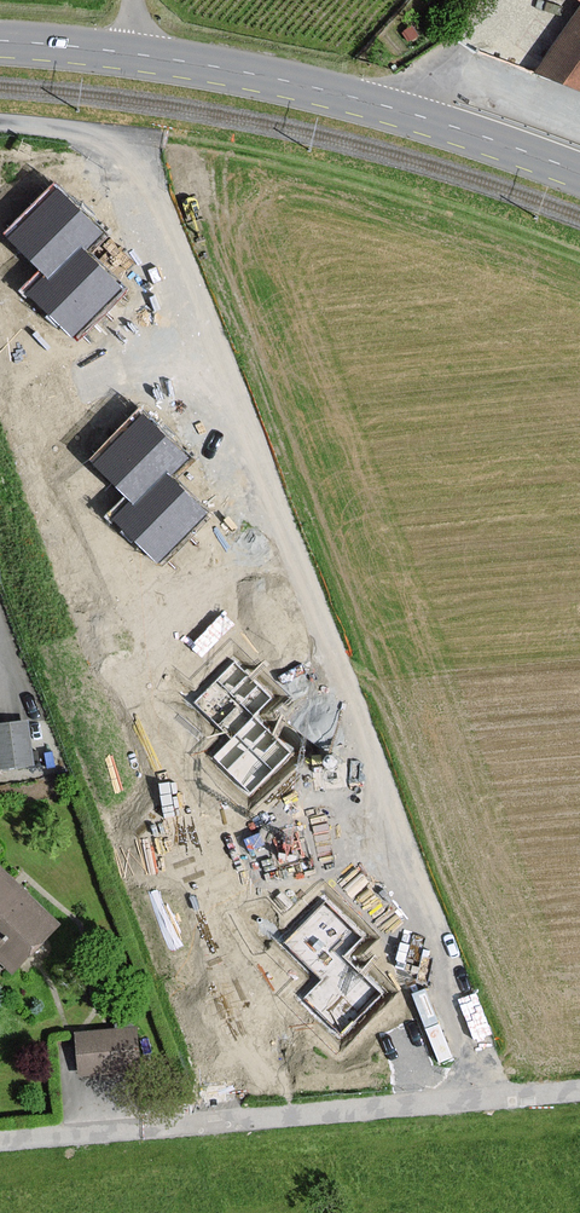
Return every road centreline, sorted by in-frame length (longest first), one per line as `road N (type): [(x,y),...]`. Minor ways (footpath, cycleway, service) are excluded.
road 1 (residential): [(495,1096),(337,654),(140,159),(138,135)]
road 2 (track): [(579,264),(457,215),(276,160),(119,131),(0,122)]
road 3 (secondary): [(0,43),(289,83),(404,112),(579,174)]
road 4 (residential): [(495,1096),(0,1139)]

